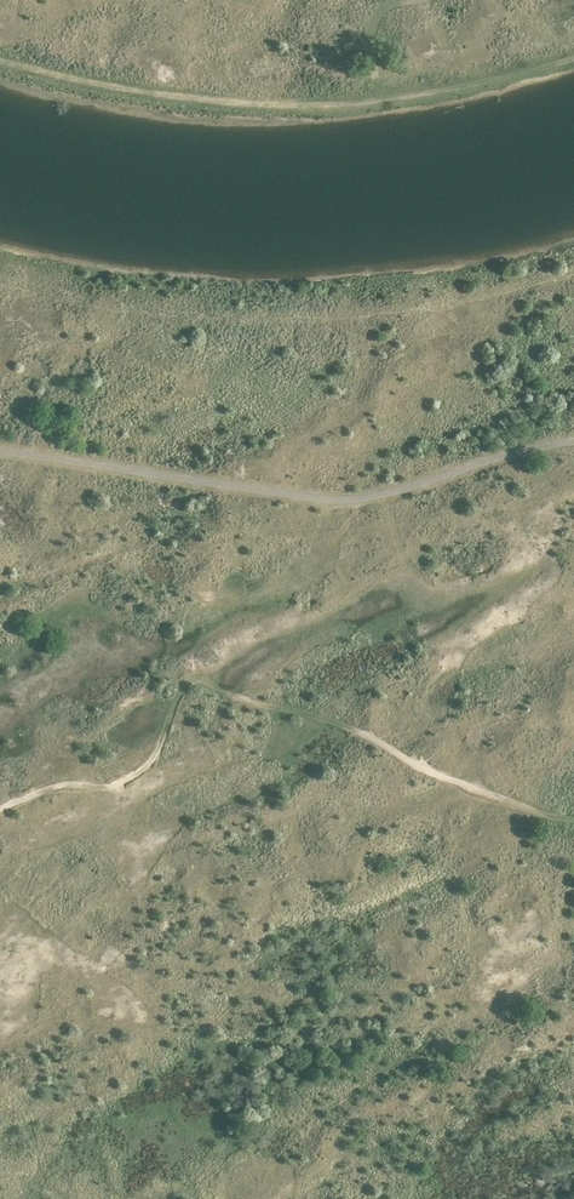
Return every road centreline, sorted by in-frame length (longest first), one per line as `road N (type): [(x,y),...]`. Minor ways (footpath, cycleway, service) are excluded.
road 1 (track): [(573,442),(396,492),(330,500),(0,450)]

